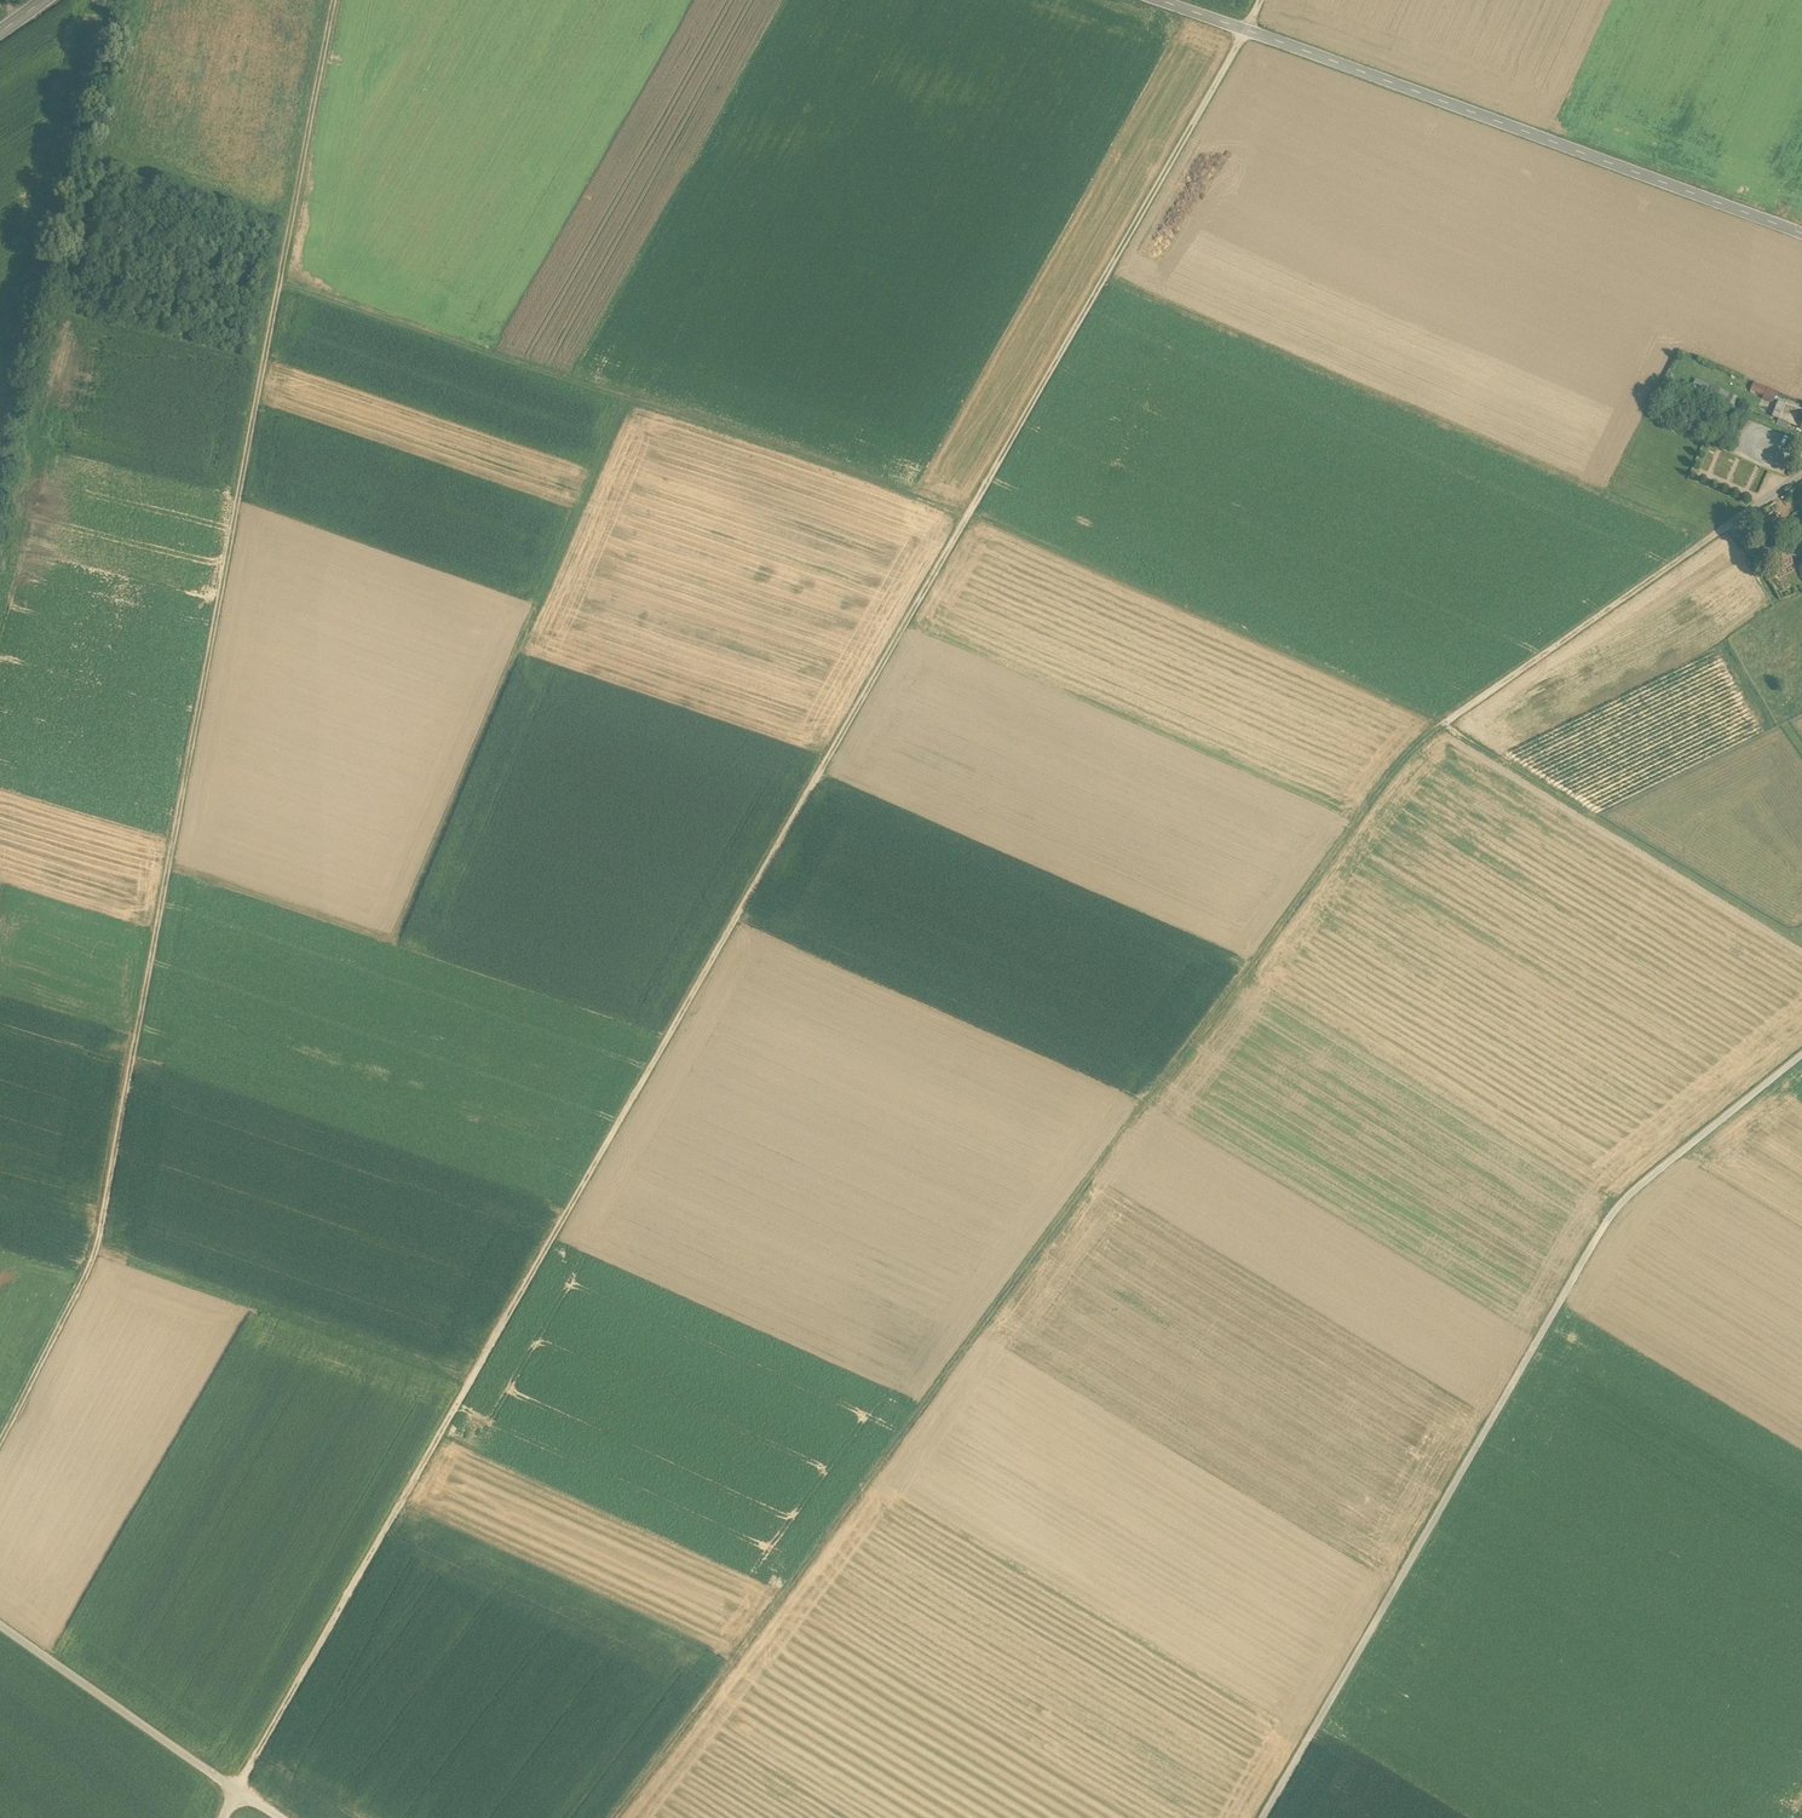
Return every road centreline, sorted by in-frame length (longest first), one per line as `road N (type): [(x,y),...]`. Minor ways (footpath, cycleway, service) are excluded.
road 1 (track): [(235,1791),(419,1468),(480,1384),(602,1151),(1259,0)]
road 2 (track): [(0,1444),(97,1253),(334,0)]
road 3 (track): [(1443,723),(1383,785),(616,1817)]
road 4 (track): [(279,285),(633,407),(404,946),(170,864)]
road 5 (track): [(1264,1817),(1609,1218),(1801,1055)]
road 6 (track): [(1801,942),(1443,723),(968,513)]
road 7 (unclassified): [(1801,237),(1155,0)]
road 8 (track): [(1710,539),(1105,275)]
road 9 (track): [(97,1253),(480,1384)]
road 10 (track): [(1443,723),(1734,523)]
road 11 (track): [(633,407),(968,513)]
road 12 (track): [(0,1627),(235,1791)]

